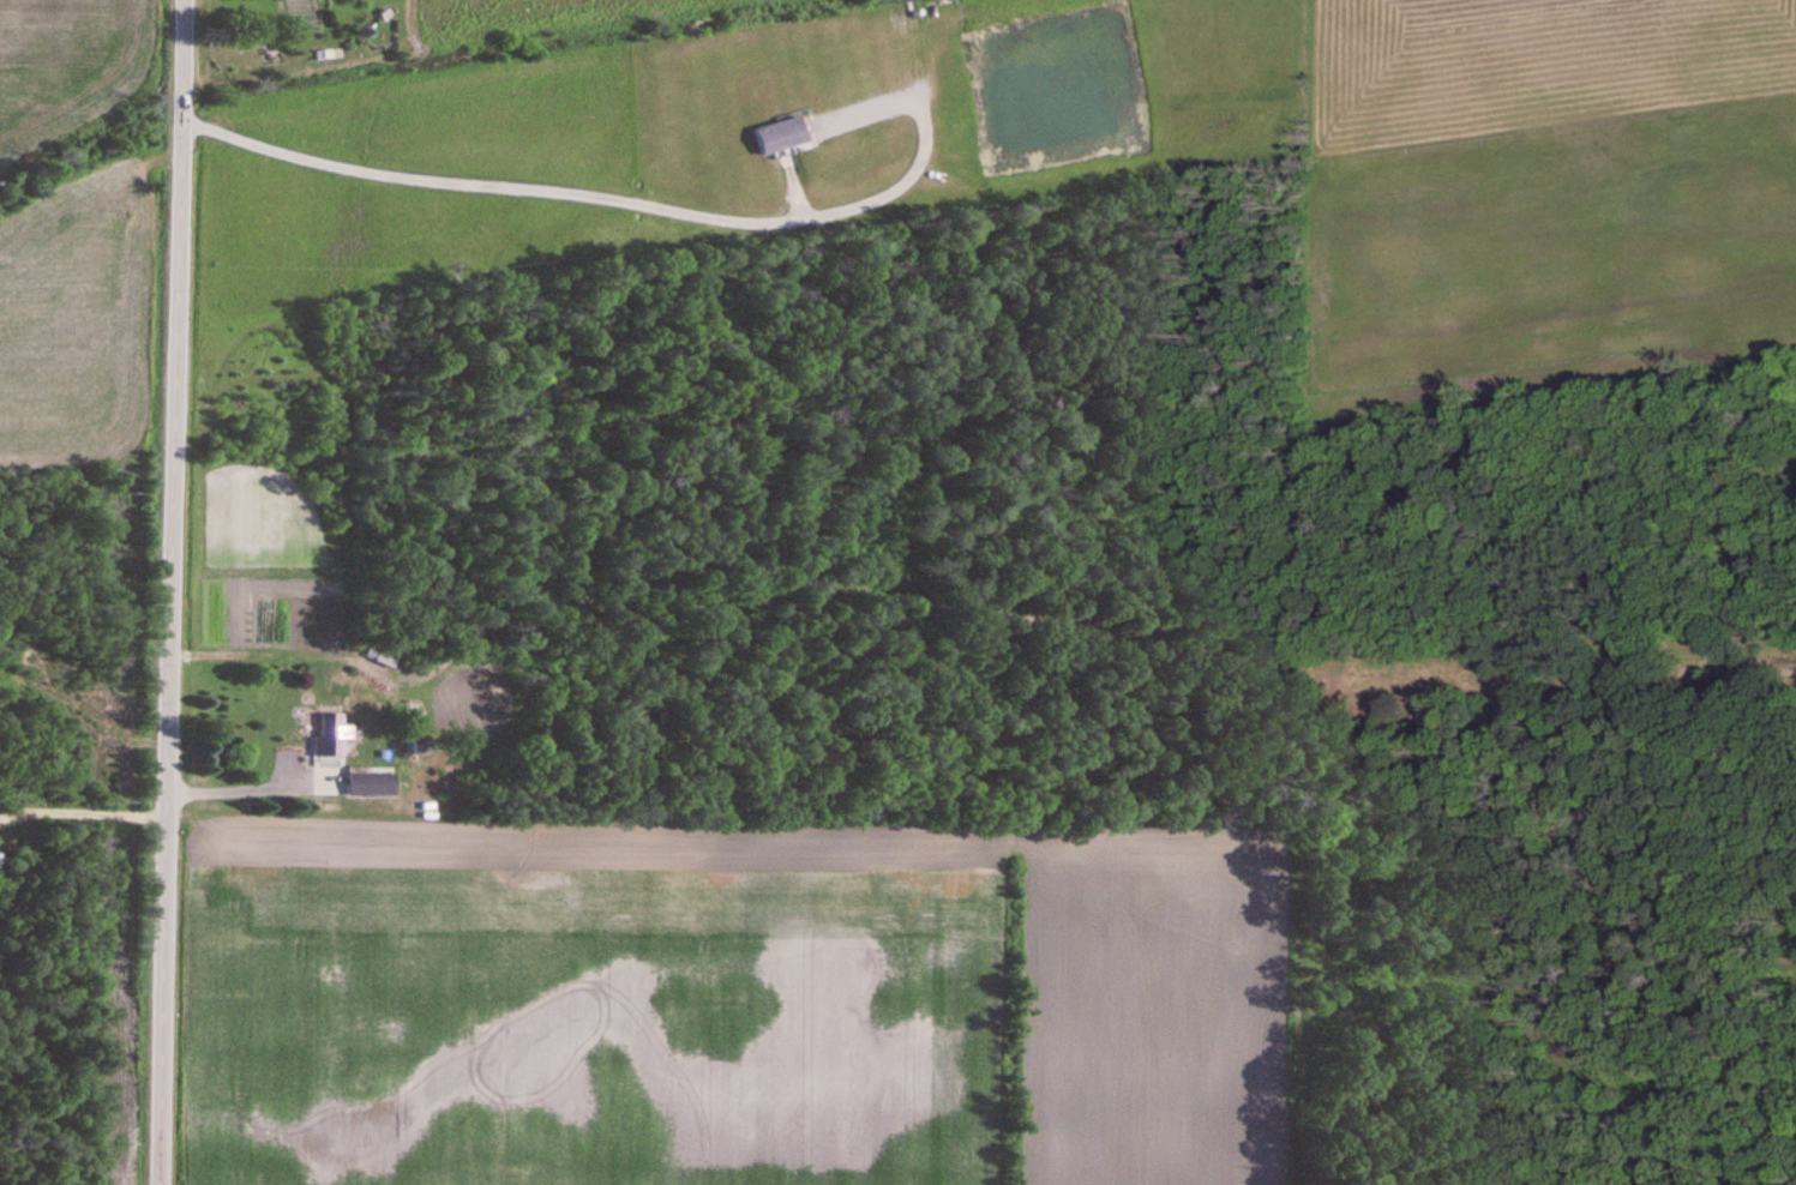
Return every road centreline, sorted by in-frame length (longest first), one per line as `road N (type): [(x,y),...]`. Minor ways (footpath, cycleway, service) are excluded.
road 1 (residential): [(162,1184),(184,0)]

